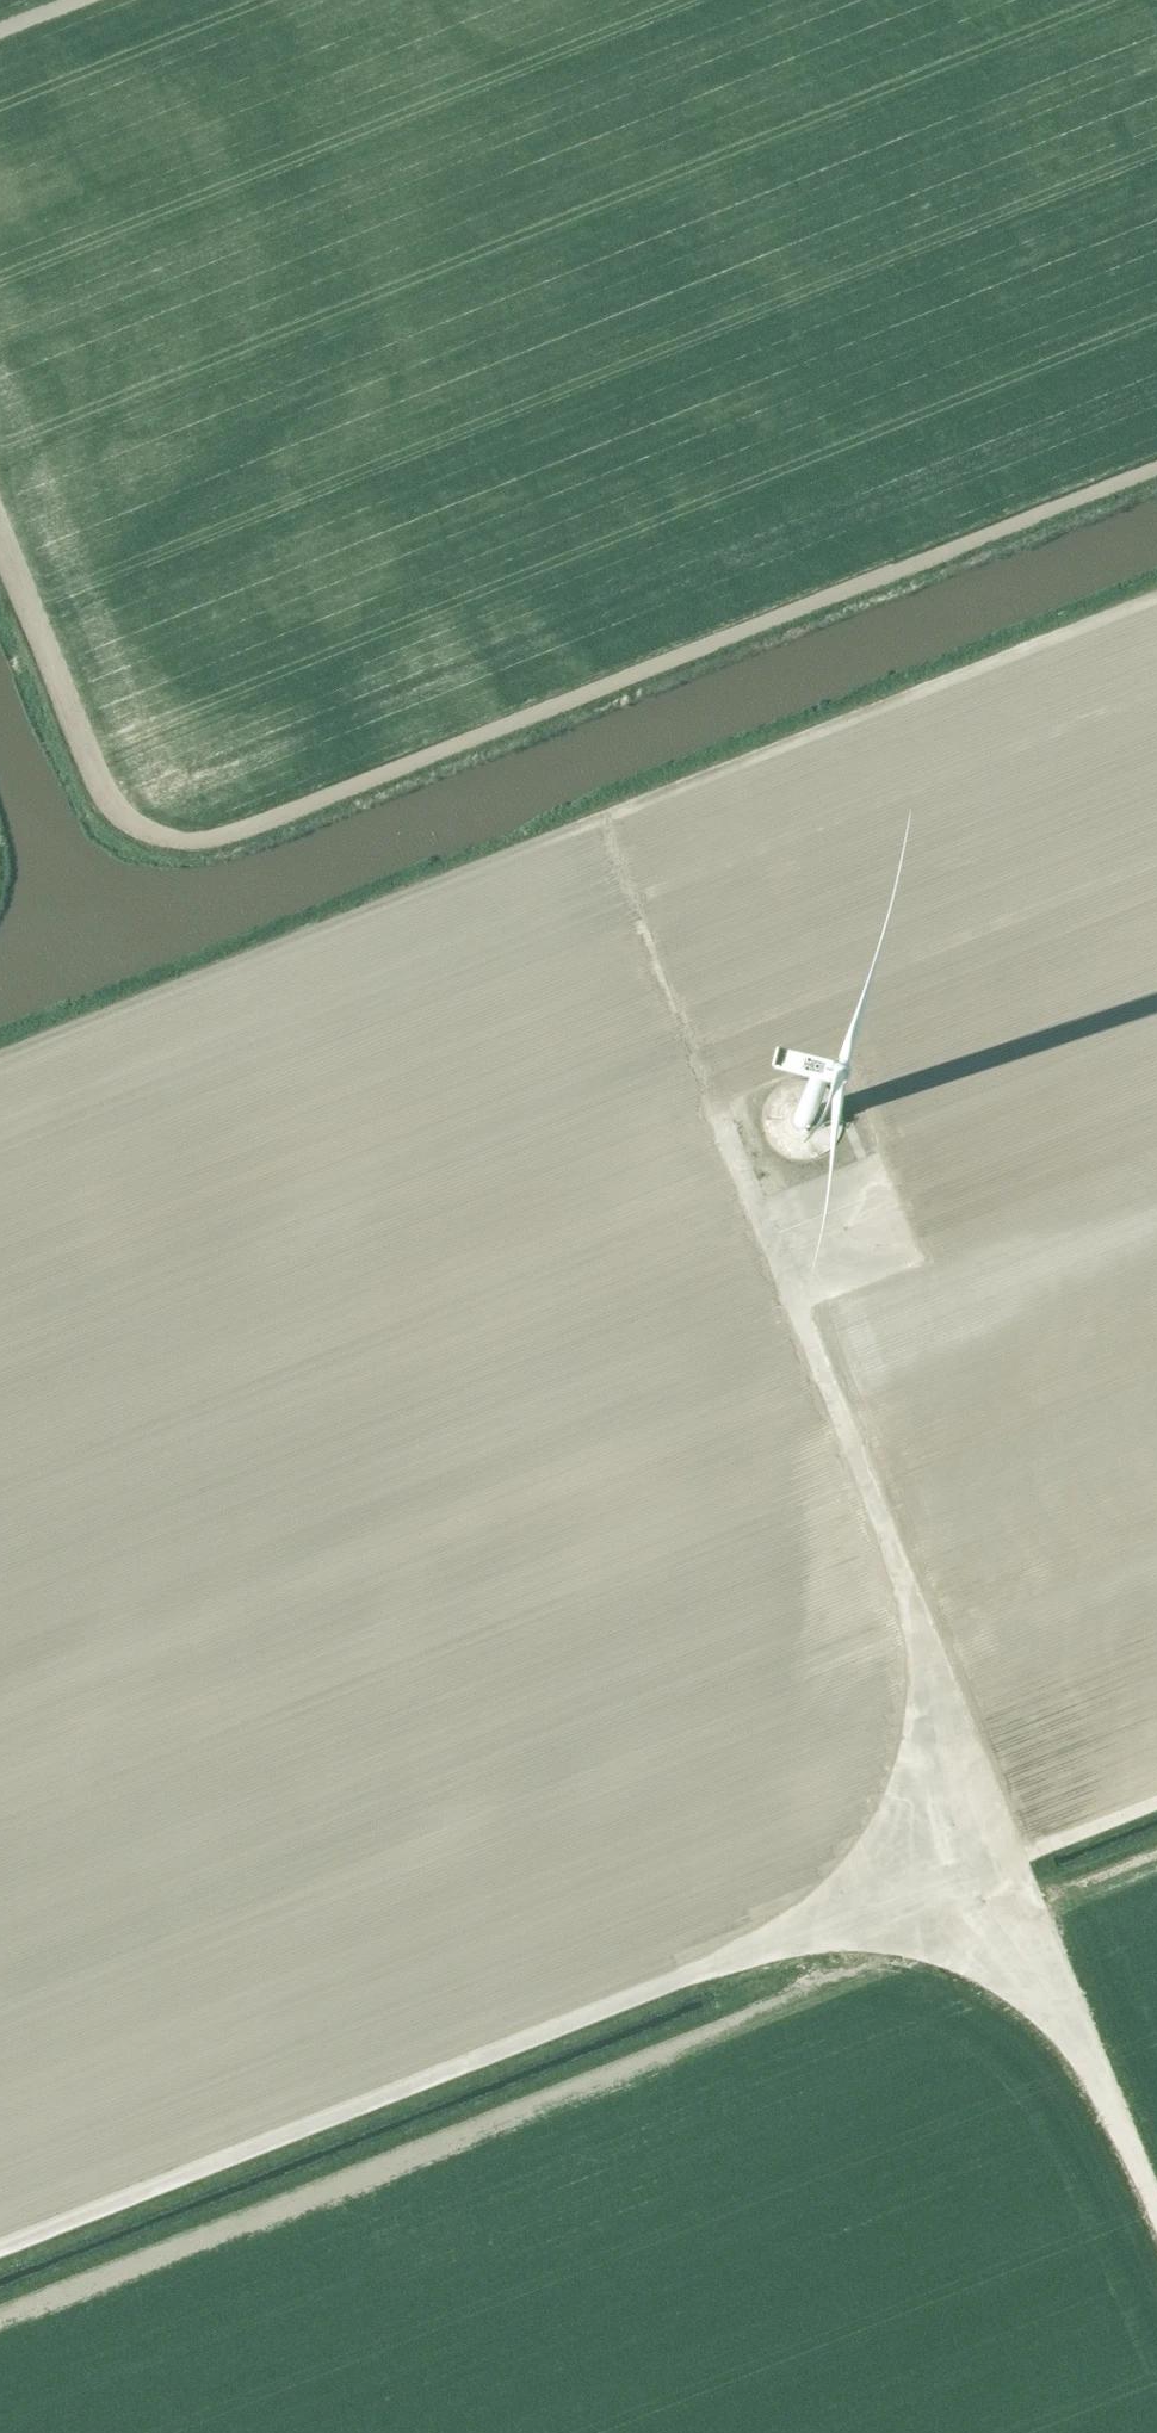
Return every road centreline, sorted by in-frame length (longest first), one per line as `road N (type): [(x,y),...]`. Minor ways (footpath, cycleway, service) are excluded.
road 1 (track): [(1156,1804),(1009,1863)]

